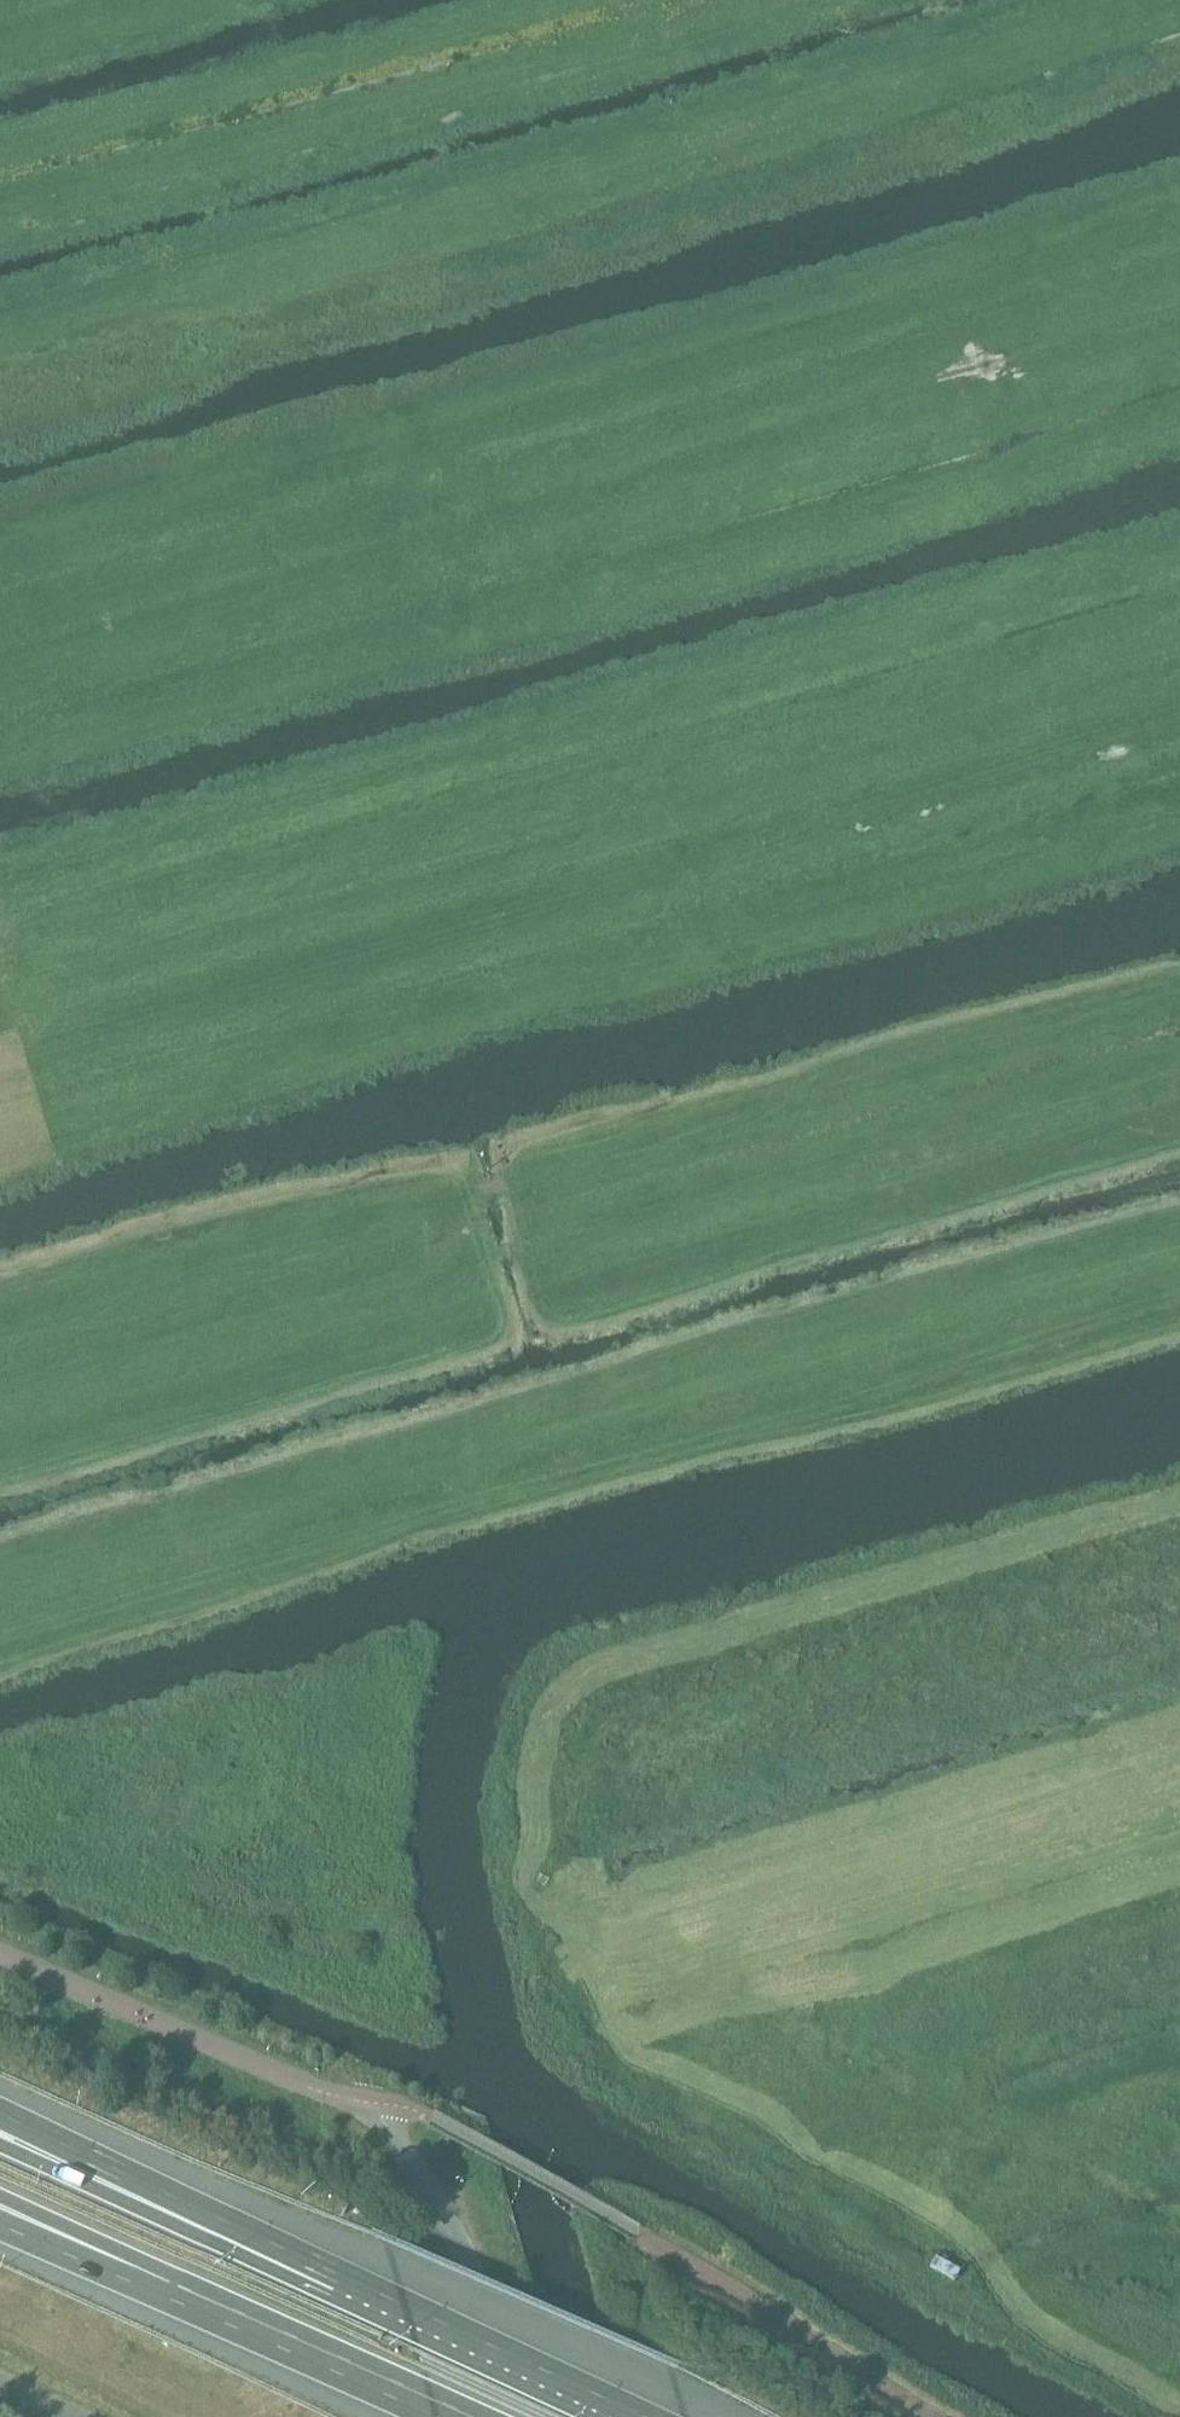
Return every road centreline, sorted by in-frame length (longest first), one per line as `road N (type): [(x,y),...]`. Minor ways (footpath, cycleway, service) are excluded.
road 1 (unclassified): [(515,2416),(453,2231),(402,2146),(353,2110),(0,1955)]
road 2 (motorway): [(334,2286),(0,2117)]
road 3 (motorway): [(334,2286),(0,2144)]
road 4 (motorway): [(152,2281),(442,2416)]
road 5 (motorway): [(624,2416),(334,2286)]
road 6 (motorway): [(0,2206),(152,2281)]
road 7 (motorway): [(0,2218),(152,2281)]

